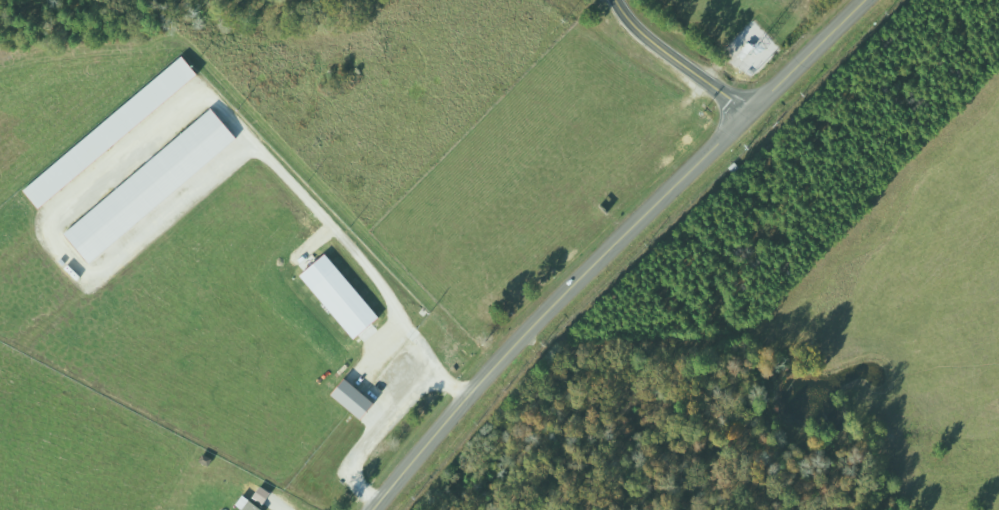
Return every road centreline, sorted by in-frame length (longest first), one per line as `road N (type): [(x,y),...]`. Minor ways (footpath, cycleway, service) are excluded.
road 1 (secondary): [(862,0),(521,335),(375,509)]
road 2 (secondary): [(747,112),(651,42),(617,0)]

